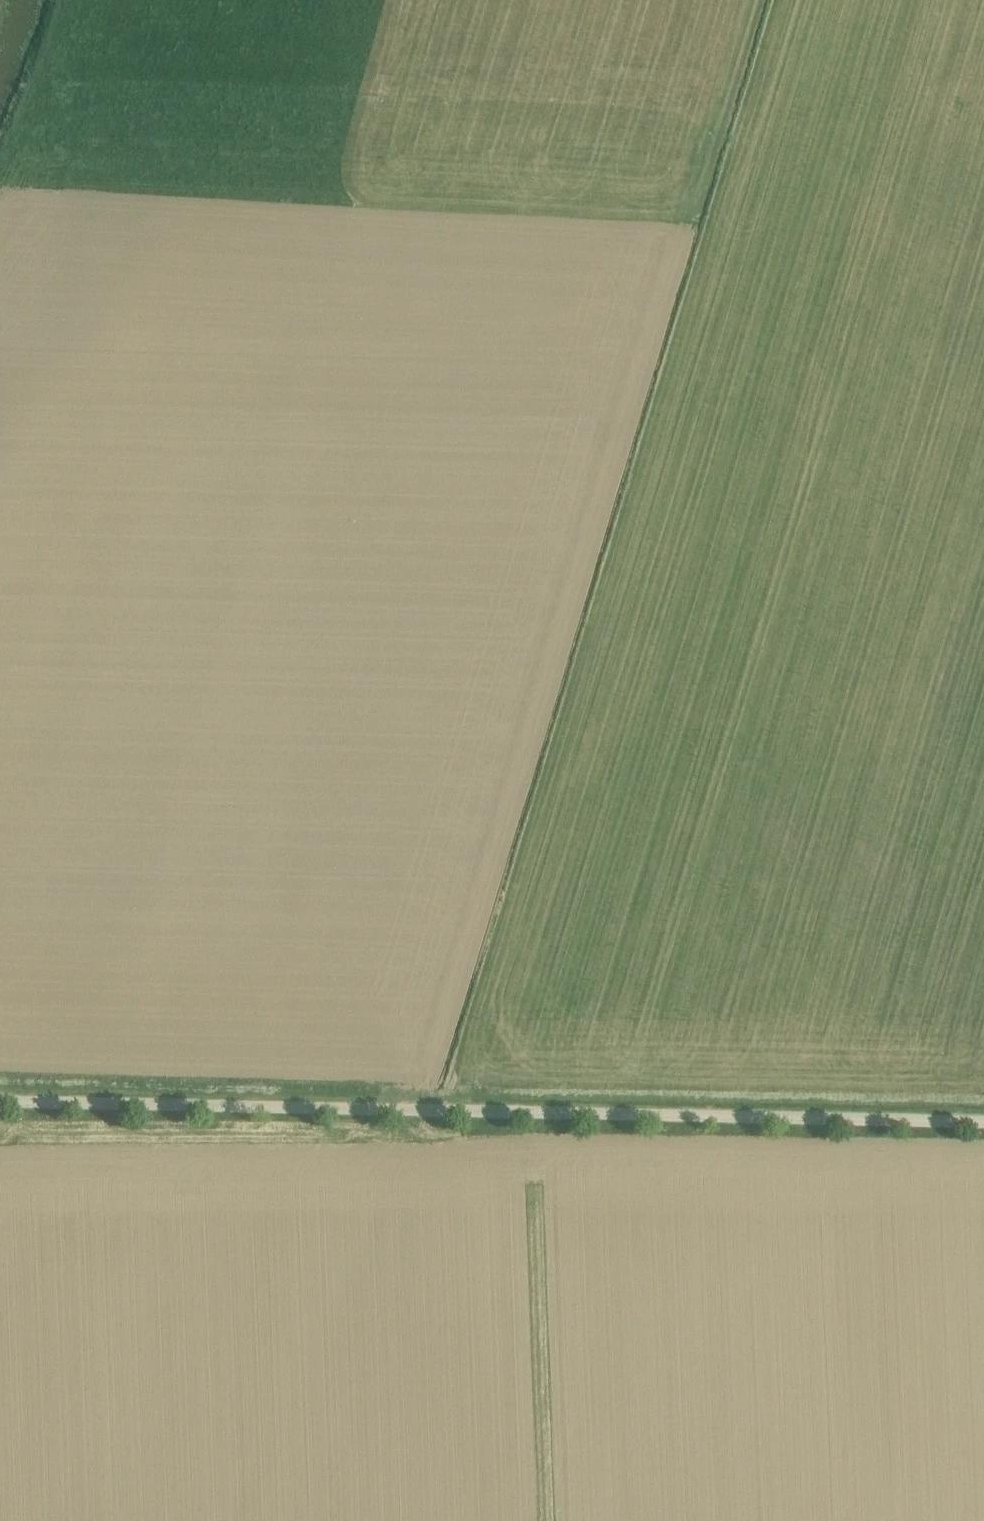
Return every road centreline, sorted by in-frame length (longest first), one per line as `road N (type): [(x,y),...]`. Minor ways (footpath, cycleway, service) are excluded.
road 1 (unclassified): [(983,1120),(0,1100)]

